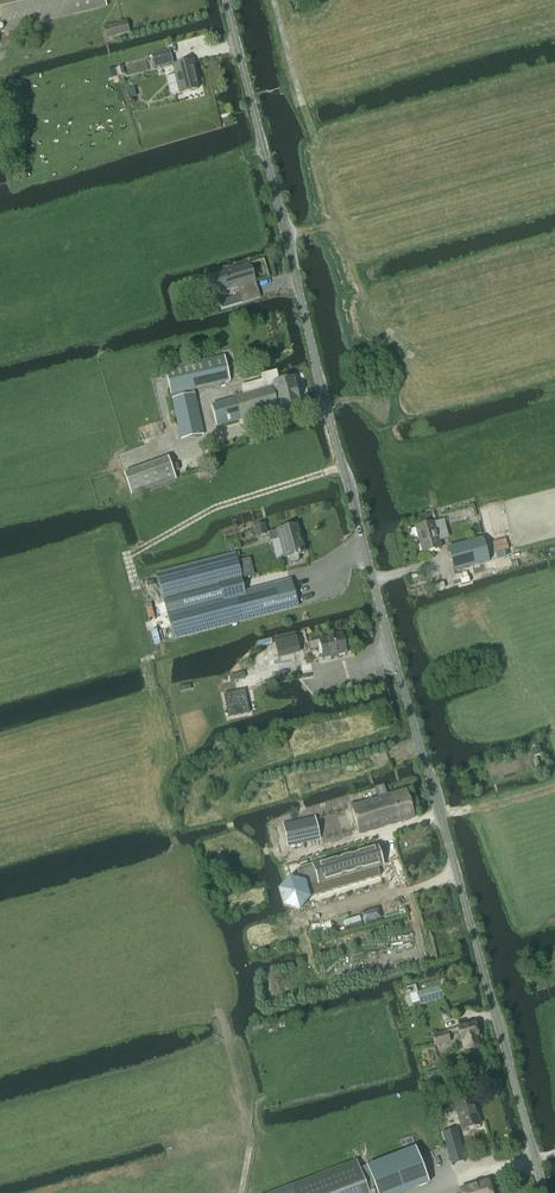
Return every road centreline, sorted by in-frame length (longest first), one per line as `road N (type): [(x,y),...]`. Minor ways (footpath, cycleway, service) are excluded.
road 1 (tertiary): [(545,1192),(329,415),(226,0)]
road 2 (track): [(136,588),(128,555),(215,506),(342,466)]
road 3 (track): [(85,212),(265,153)]

